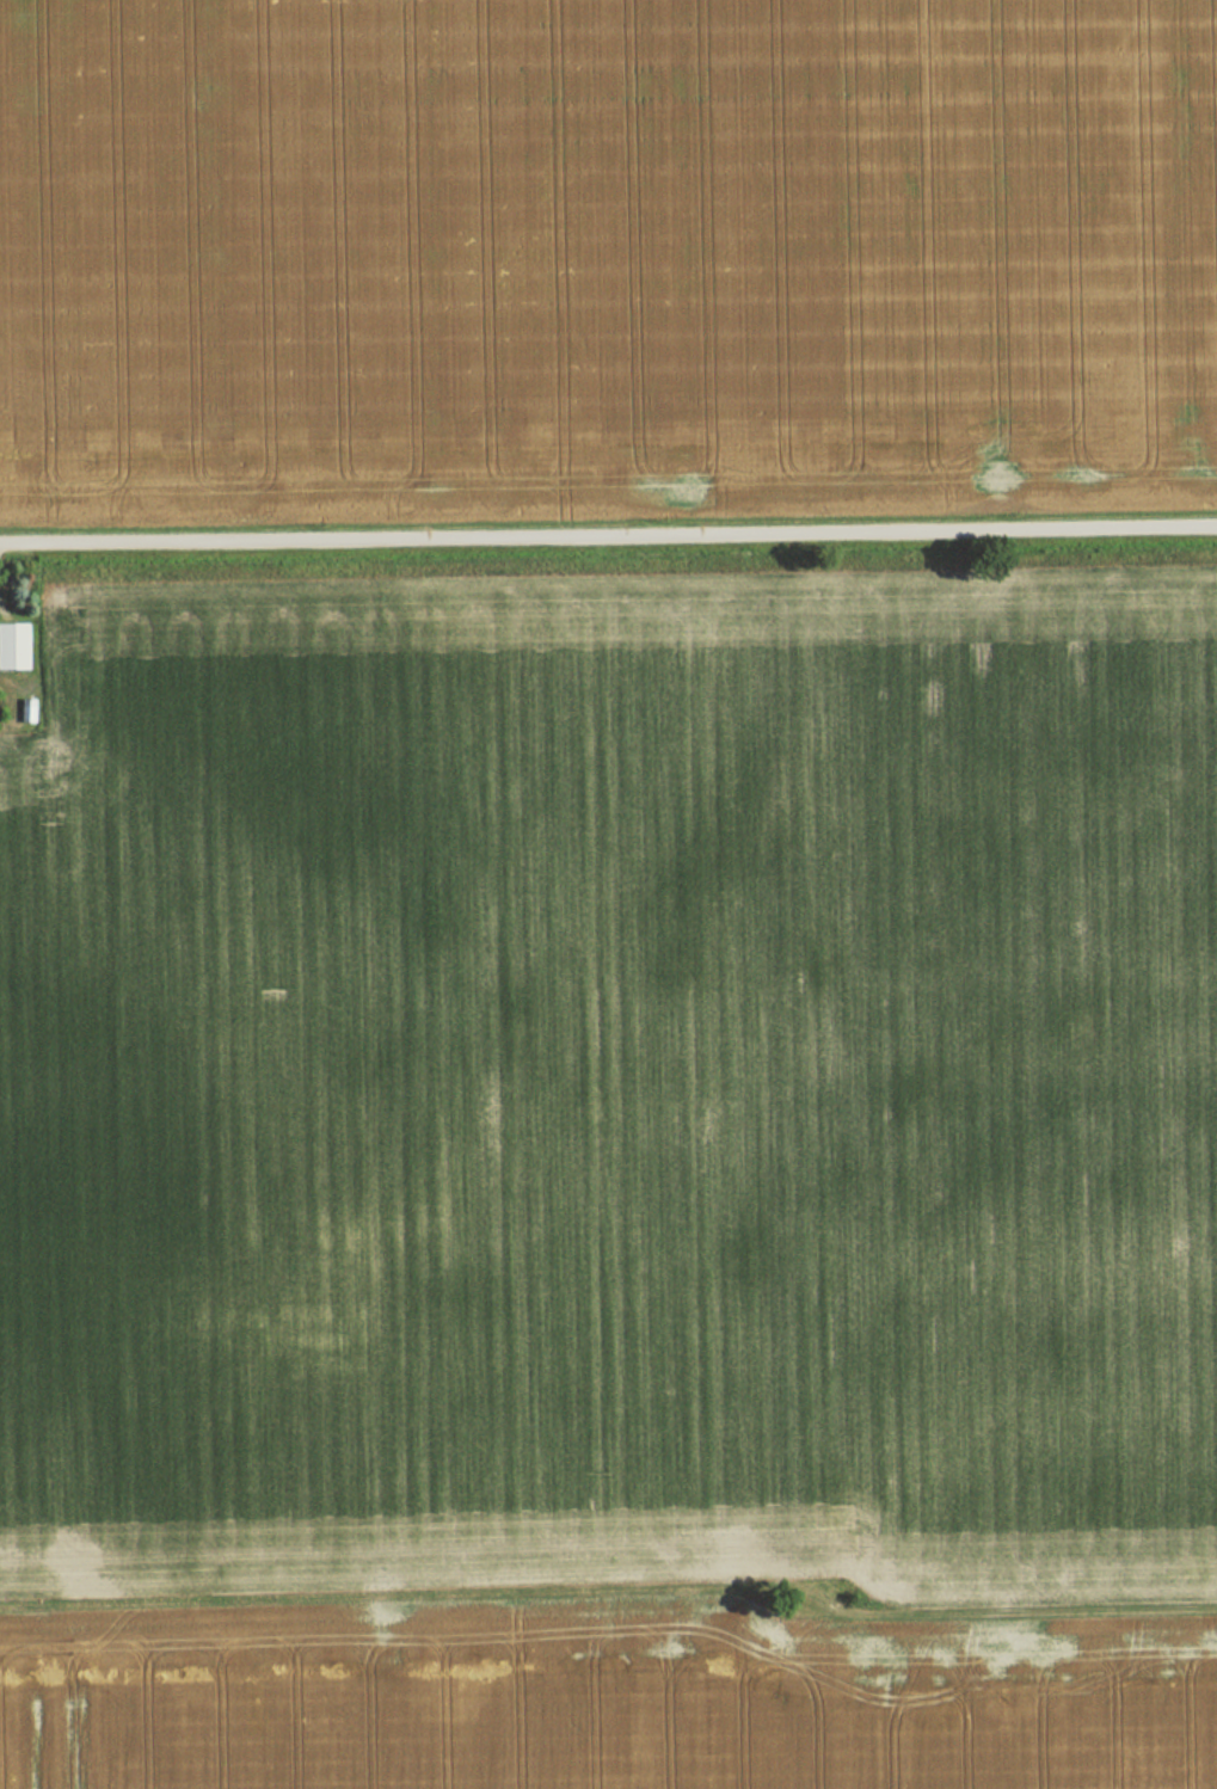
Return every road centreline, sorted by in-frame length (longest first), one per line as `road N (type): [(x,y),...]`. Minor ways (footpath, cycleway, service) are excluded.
road 1 (residential): [(0,542),(1216,524)]

